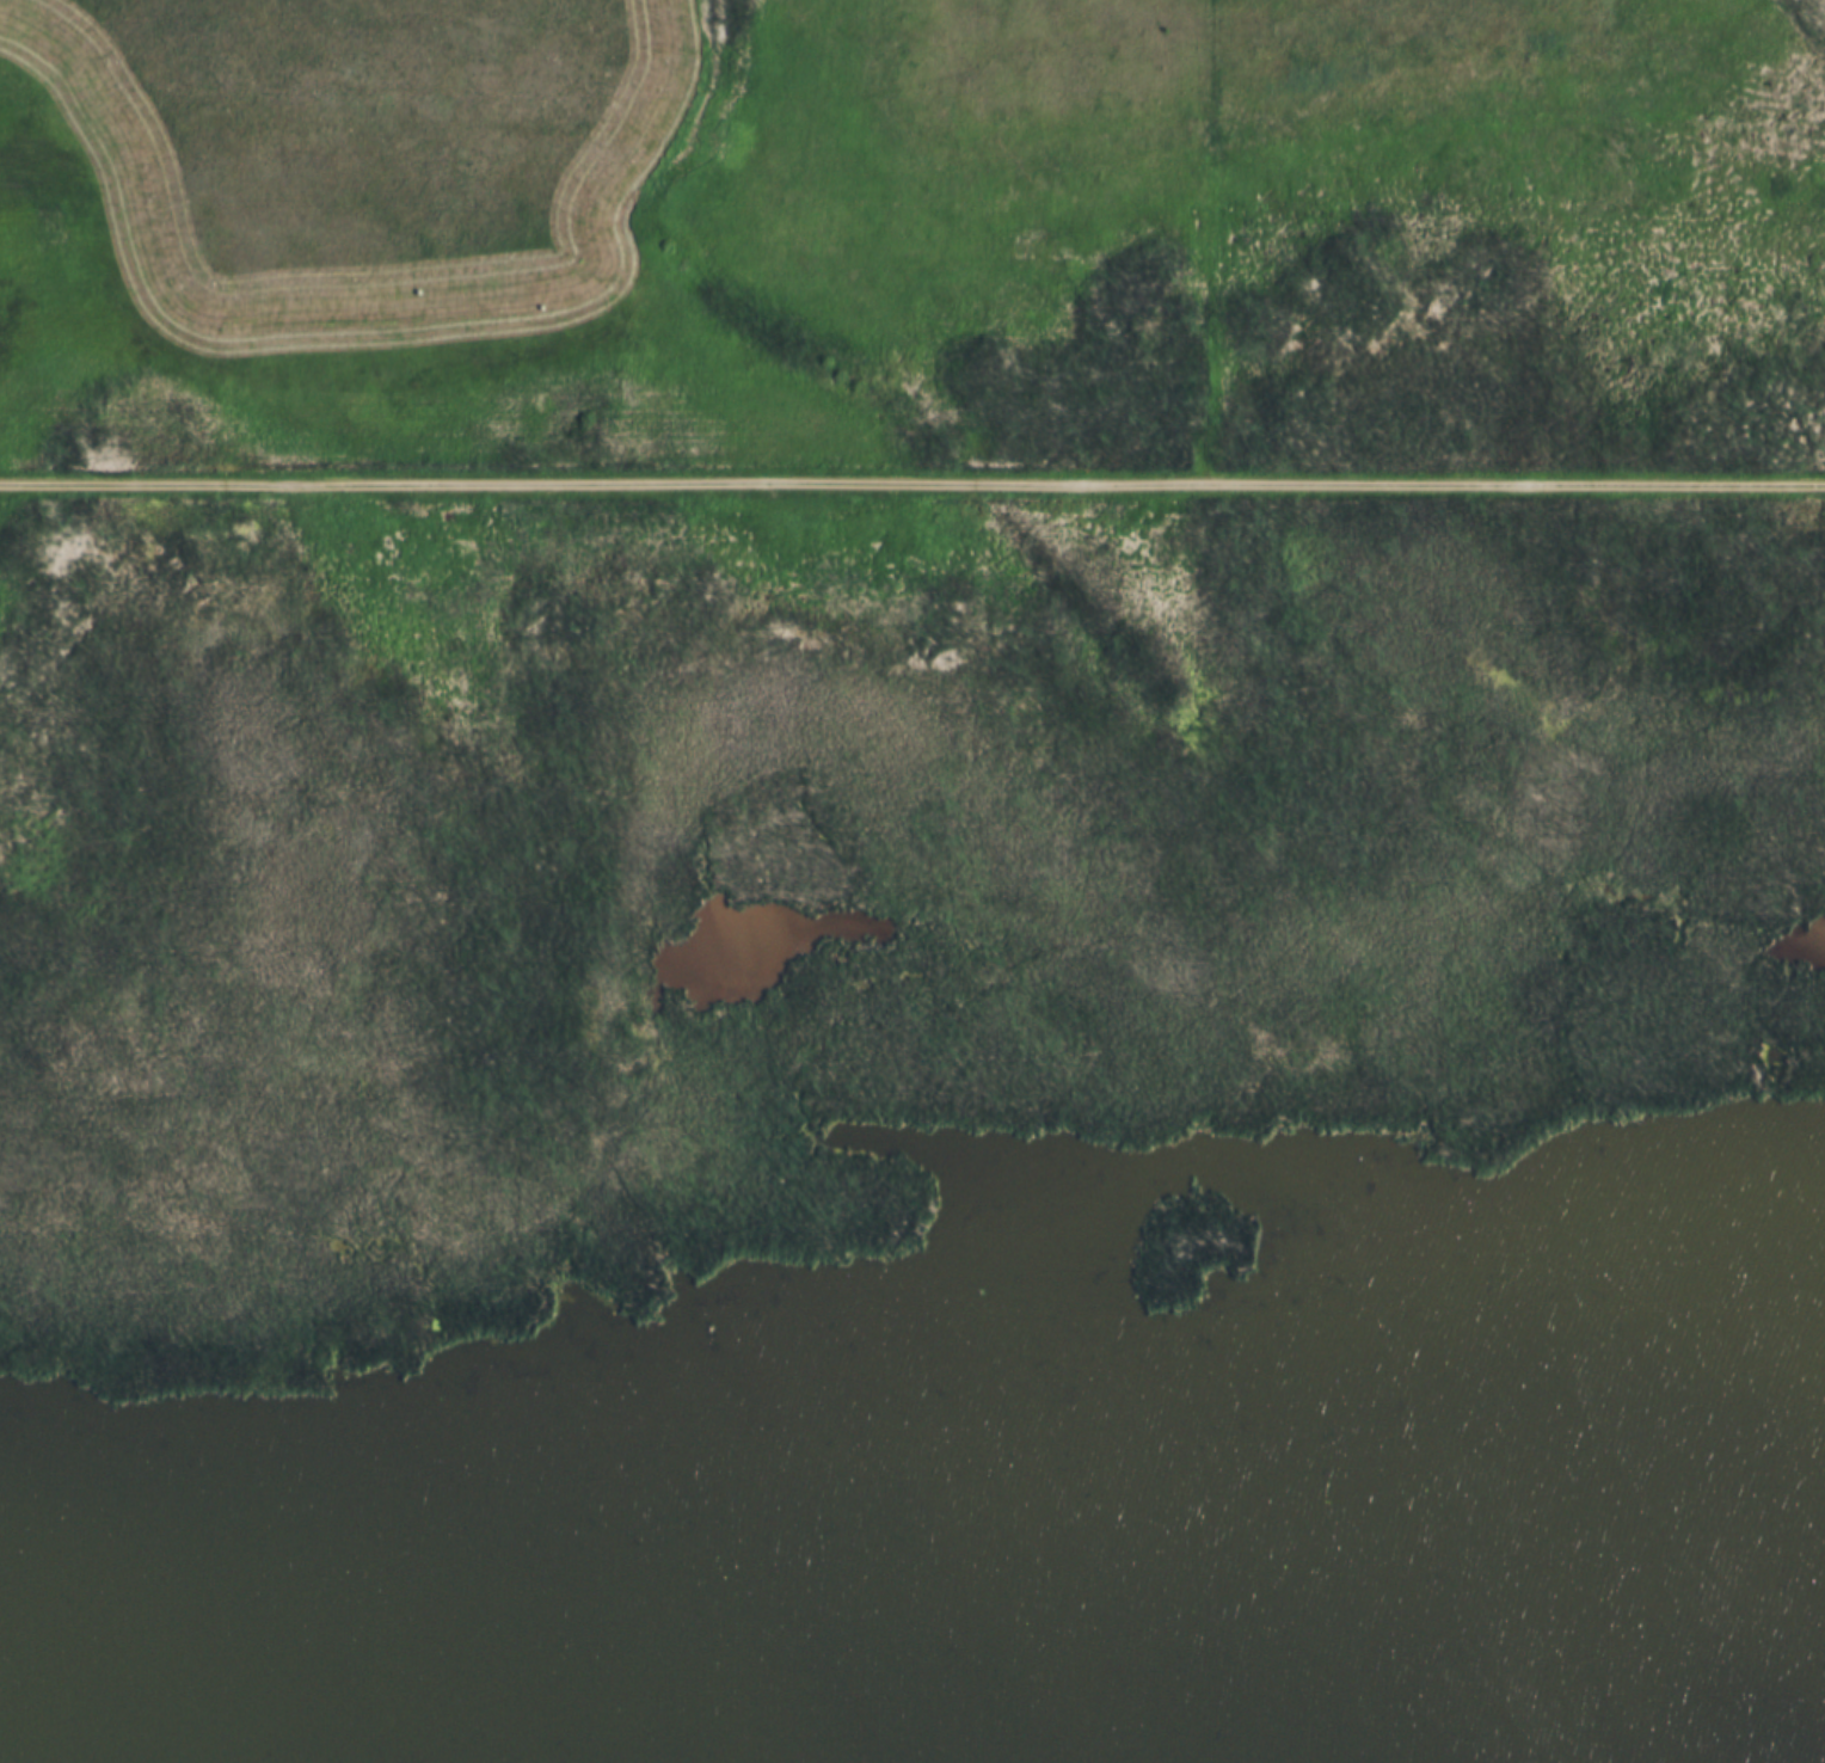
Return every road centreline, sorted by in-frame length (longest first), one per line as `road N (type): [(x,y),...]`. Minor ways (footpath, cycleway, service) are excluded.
road 1 (track): [(1824,487),(0,486)]

